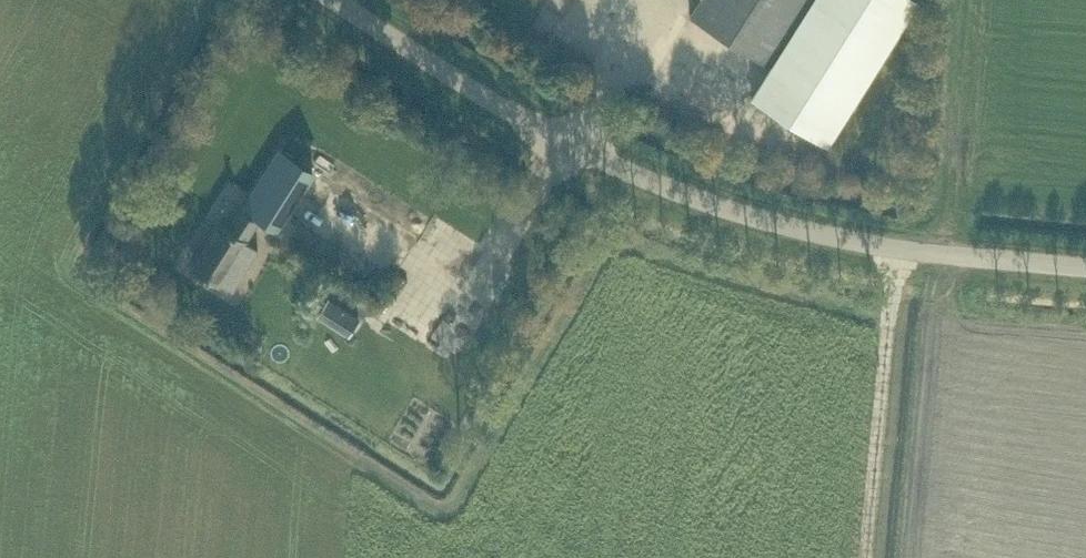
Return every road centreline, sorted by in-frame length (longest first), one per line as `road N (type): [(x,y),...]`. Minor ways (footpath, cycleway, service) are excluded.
road 1 (unclassified): [(1085,267),(898,250),(779,225),(620,170),(333,0)]
road 2 (track): [(867,557),(898,250)]
road 3 (track): [(970,0),(954,204),(937,253)]

